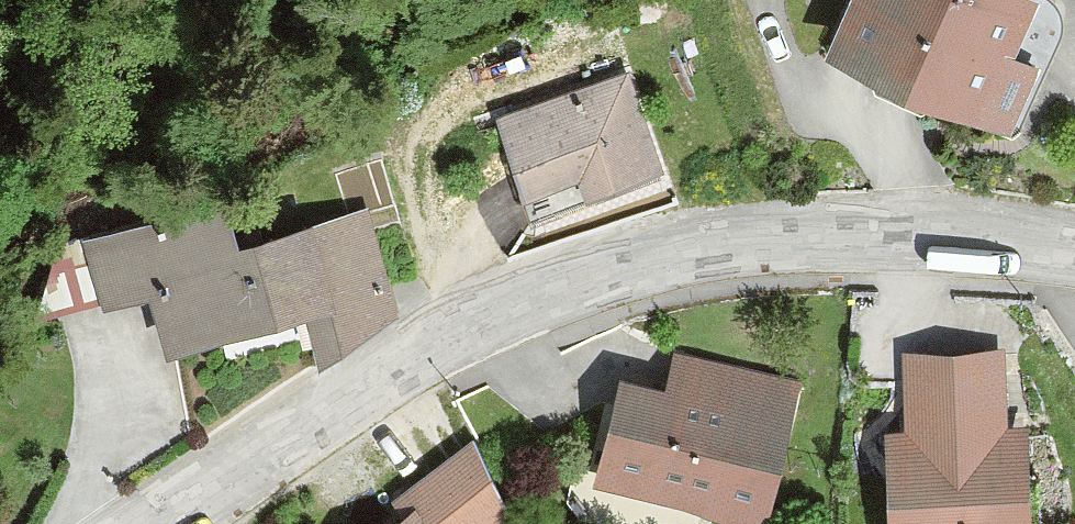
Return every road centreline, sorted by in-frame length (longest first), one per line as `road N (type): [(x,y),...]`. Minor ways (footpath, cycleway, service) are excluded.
road 1 (residential): [(154,523),(316,408),(590,266),(841,227),(1074,243)]

